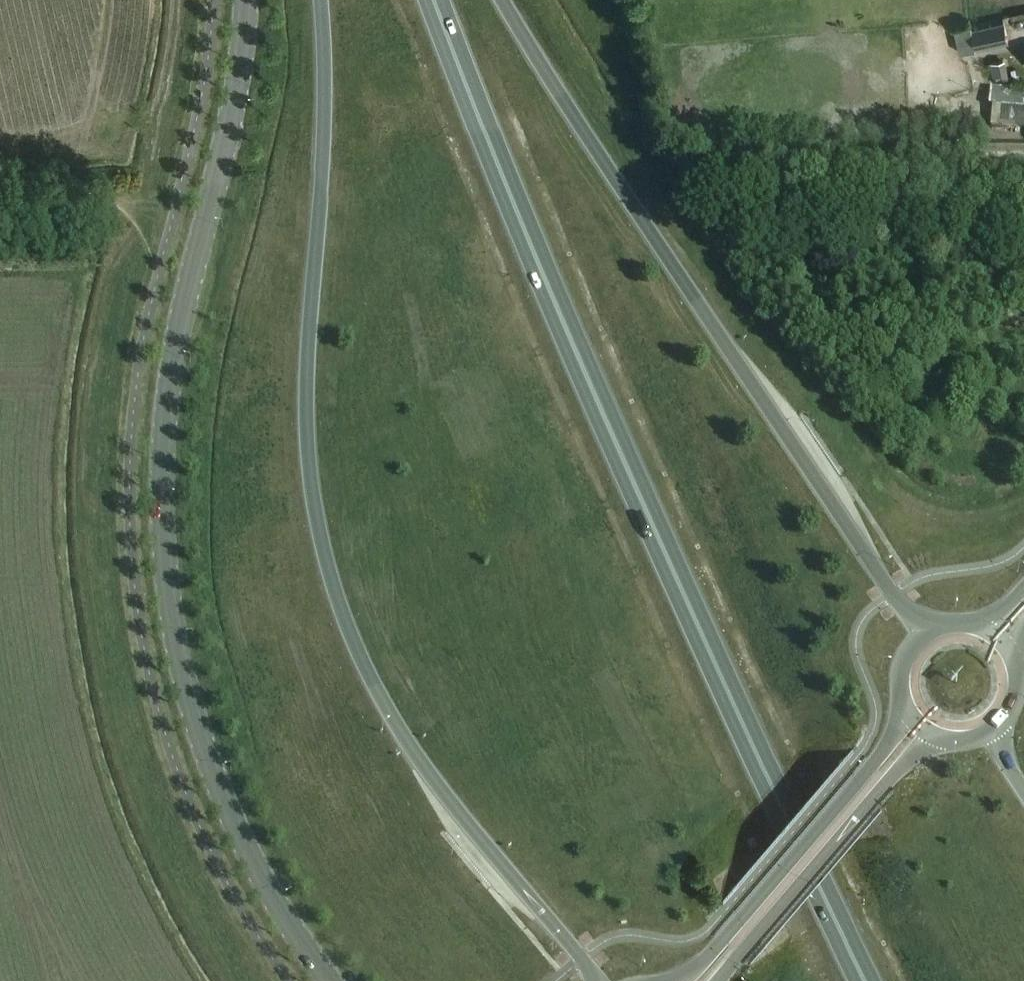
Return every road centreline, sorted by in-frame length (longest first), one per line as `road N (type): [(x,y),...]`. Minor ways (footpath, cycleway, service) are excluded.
road 1 (trunk): [(866,980),(572,341),(435,0)]
road 2 (trunk): [(321,0),(326,98),(305,409),(327,572),(373,688),(424,770),(598,980)]
road 3 (tertiary): [(329,980),(235,834),(185,692),(161,534),(180,319),(241,67),(246,0)]
road 4 (trunk): [(922,638),(503,0)]
road 5 (tertiary): [(922,638),(902,673),(904,721),(738,922),(676,980)]
road 6 (tertiary): [(718,980),(926,743),(988,735)]
road 7 (tertiary): [(1023,586),(991,621),(922,638)]
road 8 (tertiary): [(988,735),(1015,703),(1013,649),(1023,630)]

